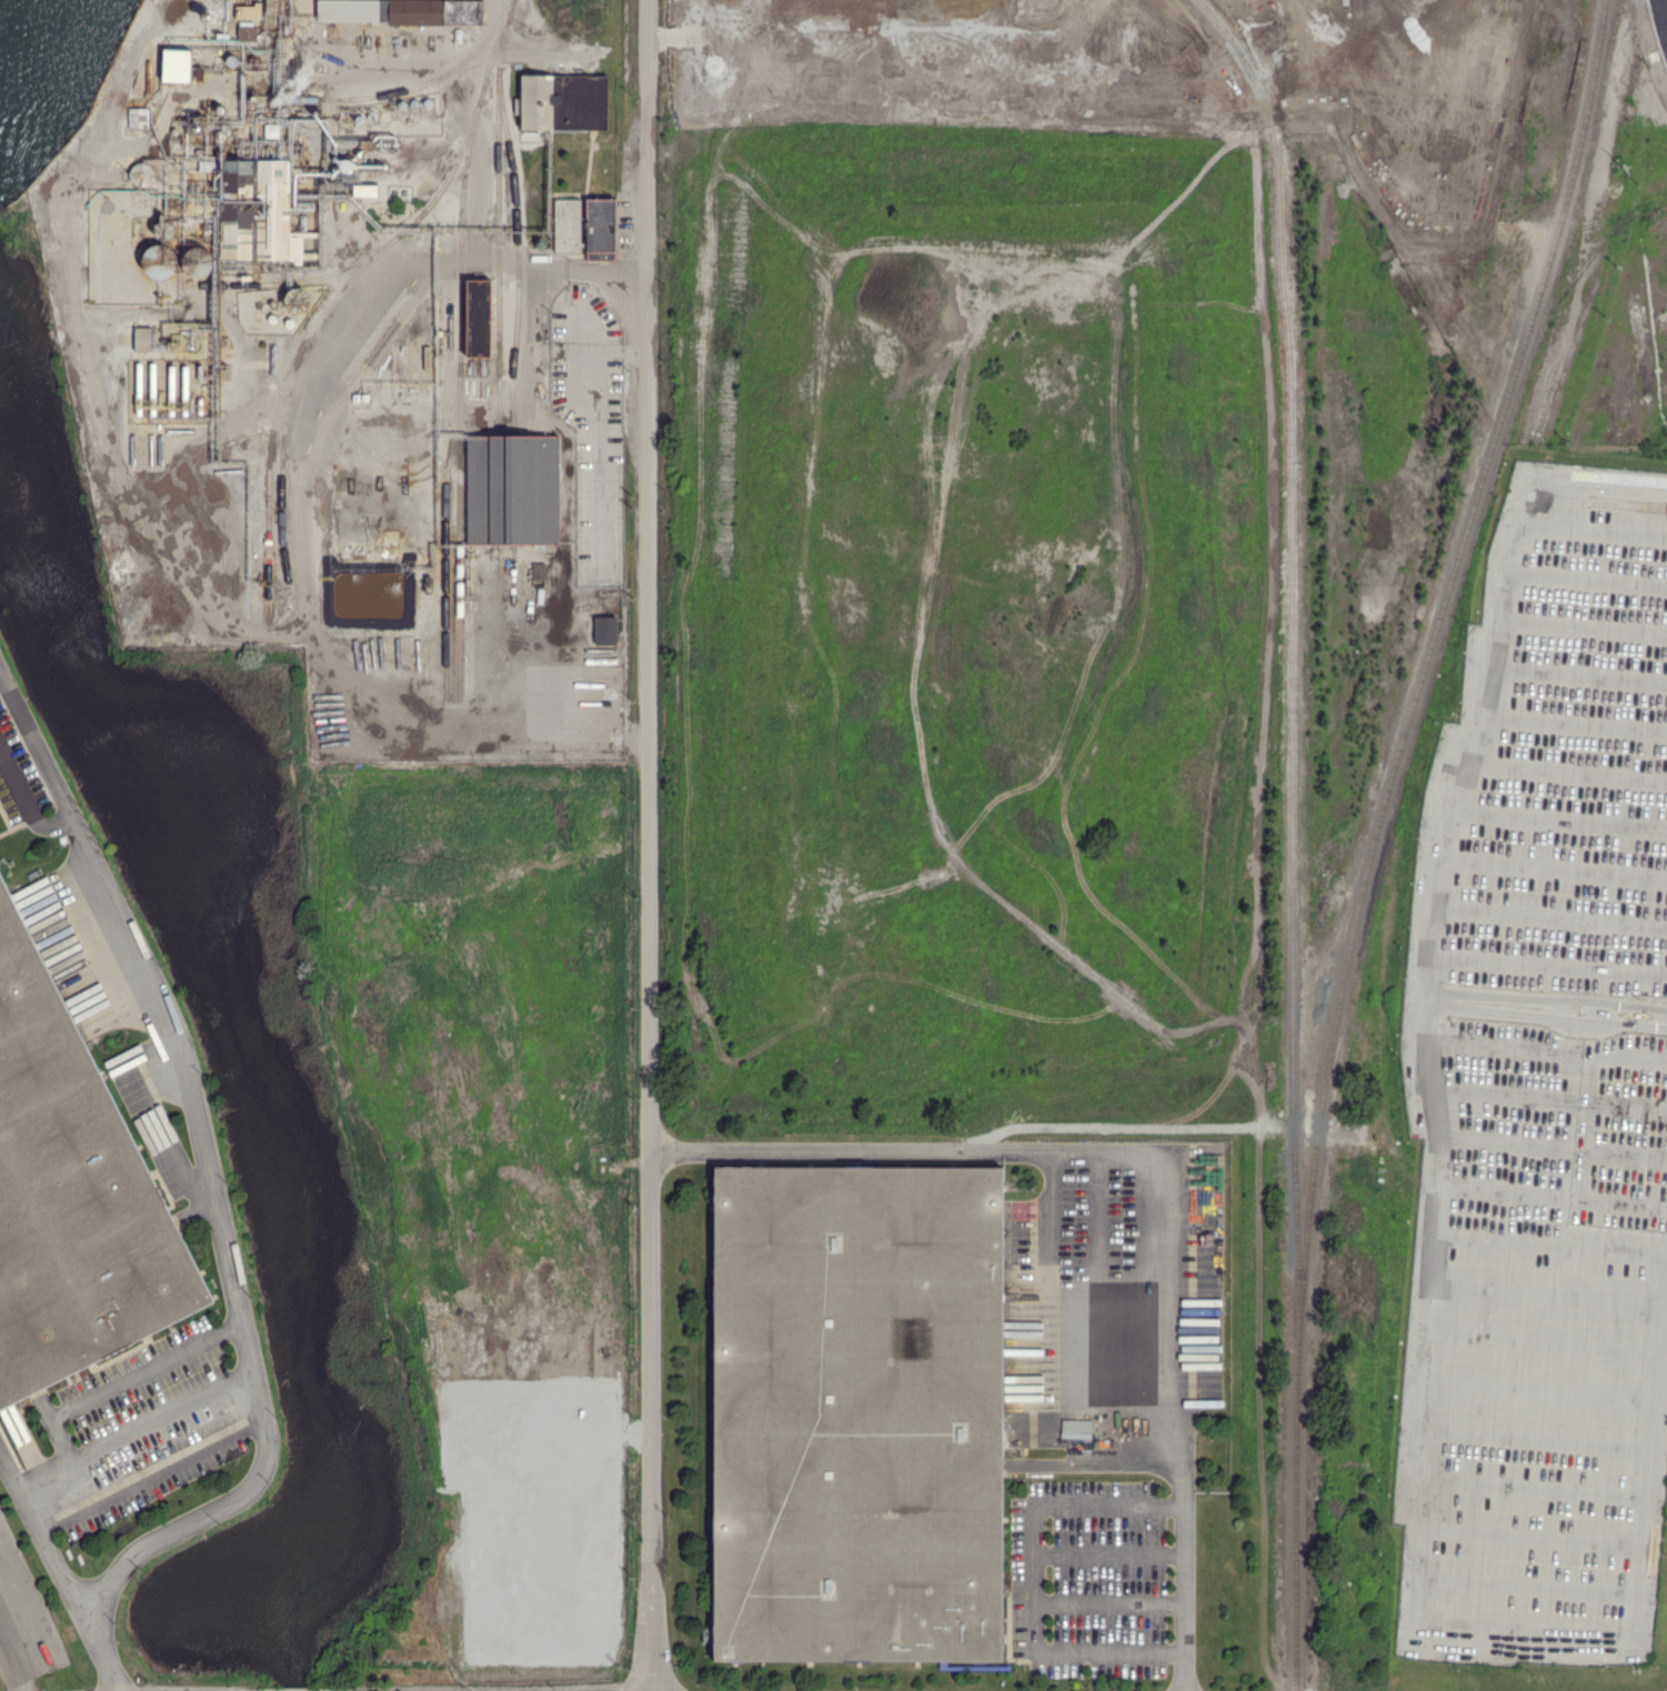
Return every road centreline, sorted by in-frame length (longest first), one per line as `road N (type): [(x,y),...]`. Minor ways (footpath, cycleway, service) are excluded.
road 1 (residential): [(648,0),(652,1690)]

